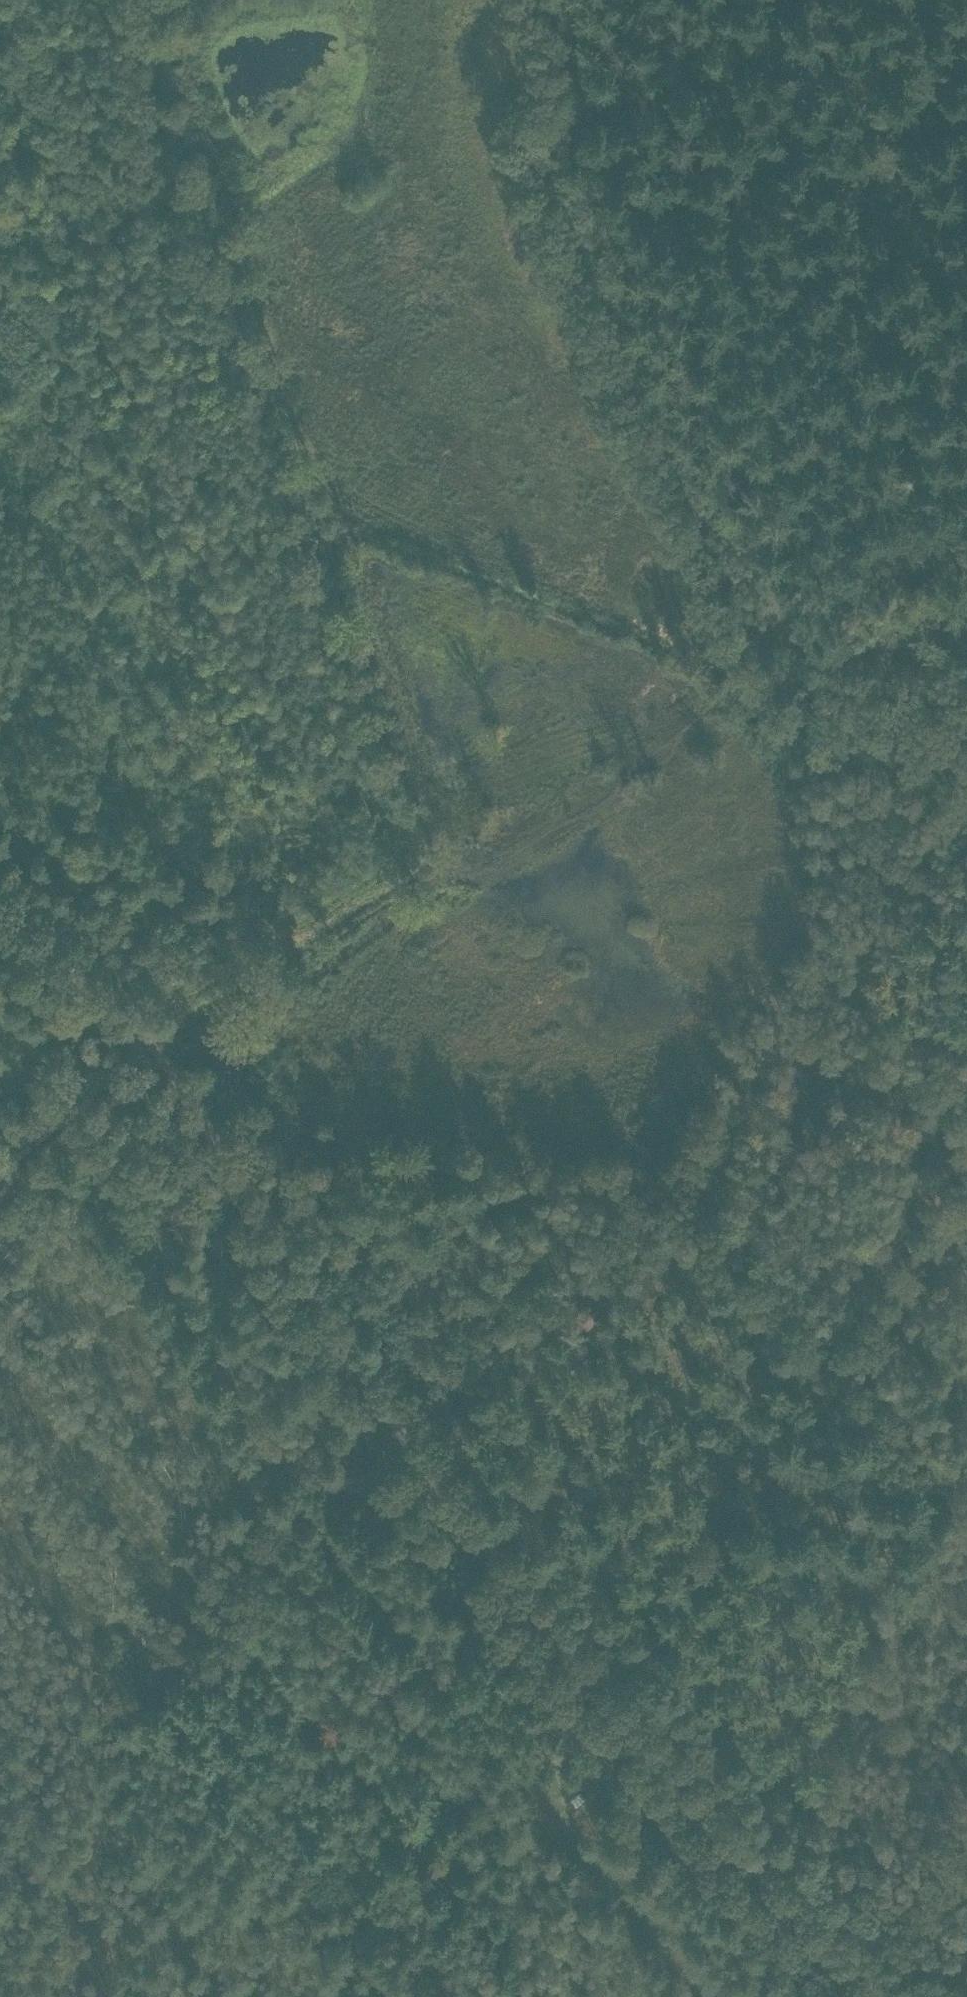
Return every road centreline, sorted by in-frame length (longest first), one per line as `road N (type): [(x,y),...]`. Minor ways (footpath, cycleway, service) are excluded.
road 1 (track): [(868,1996),(350,1366)]
road 2 (track): [(729,667),(650,502),(637,455),(491,204),(493,129),(522,104),(487,0)]
road 3 (track): [(350,1366),(164,1063),(122,1012),(0,921)]
road 4 (track): [(966,305),(637,455)]
road 5 (track): [(596,1671),(794,1463)]
road 6 (track): [(966,718),(729,667)]

